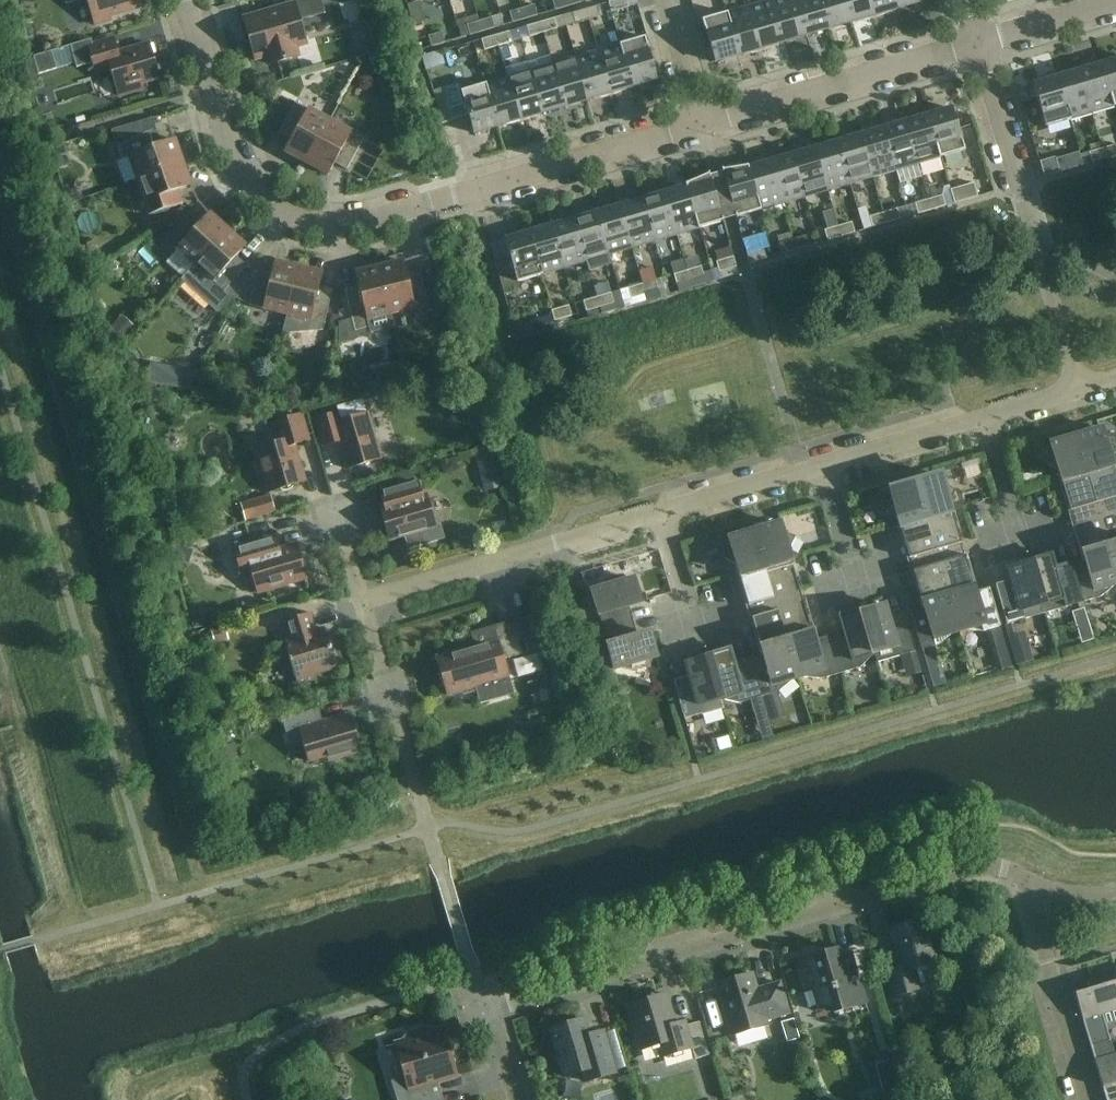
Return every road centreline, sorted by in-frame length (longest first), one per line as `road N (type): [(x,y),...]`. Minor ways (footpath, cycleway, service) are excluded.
road 1 (residential): [(702,126),(355,229),(278,214),(227,151),(183,0)]
road 2 (residential): [(1035,892),(1007,873),(972,874),(490,1017),(516,1099)]
road 3 (residential): [(1089,402),(977,45)]
road 4 (residential): [(660,513),(367,605)]
road 5 (residential): [(977,45),(702,126)]
road 6 (residential): [(431,835),(367,605)]
road 7 (residential): [(1091,1099),(1035,892)]
road 8 (residential): [(822,465),(660,513)]
road 9 (residential): [(984,418),(822,465)]
road 10 (residential): [(1115,4),(977,45)]
road 11 (residential): [(702,126),(665,0)]

